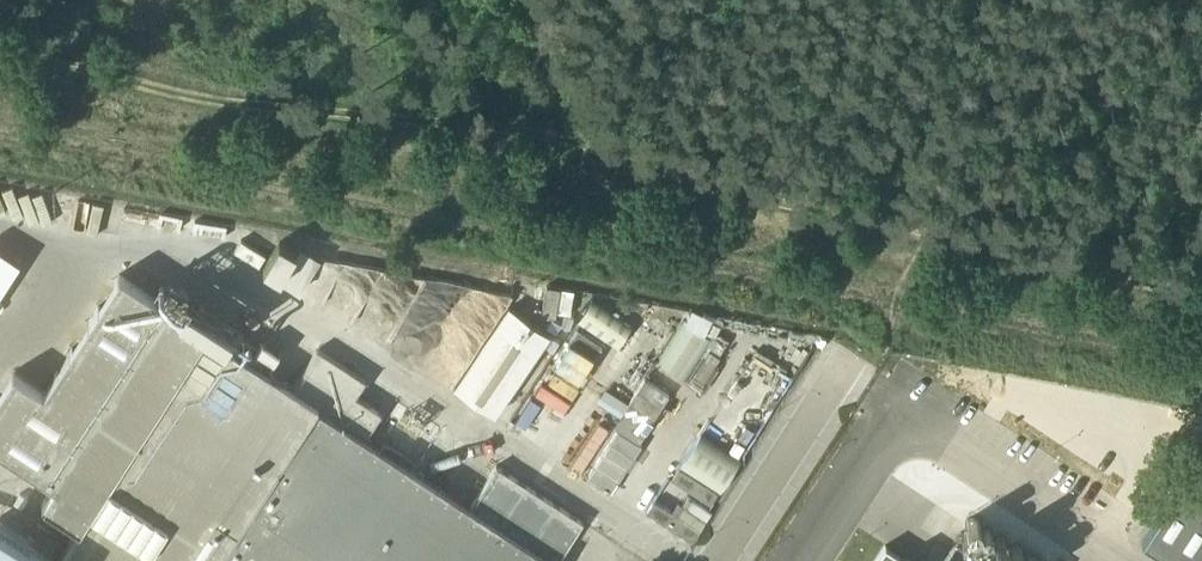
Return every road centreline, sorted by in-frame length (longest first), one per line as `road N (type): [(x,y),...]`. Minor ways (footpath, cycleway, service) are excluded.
road 1 (track): [(591,152),(1201,281)]
road 2 (track): [(0,49),(176,92),(591,152)]
road 3 (unclassified): [(719,560),(842,367)]
road 4 (track): [(591,152),(527,0)]

